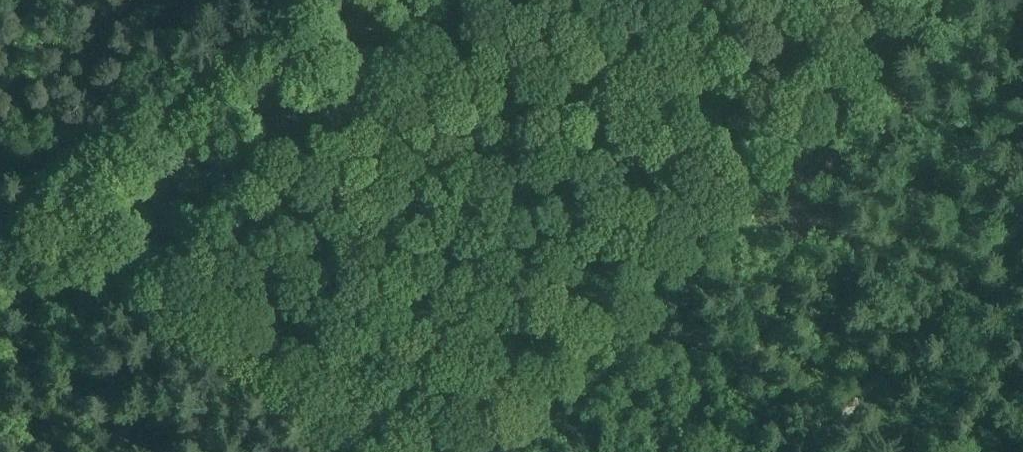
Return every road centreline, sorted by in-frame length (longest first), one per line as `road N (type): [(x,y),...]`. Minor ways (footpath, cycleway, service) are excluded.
road 1 (secondary): [(0,302),(391,0)]
road 2 (track): [(804,451),(1022,217)]

